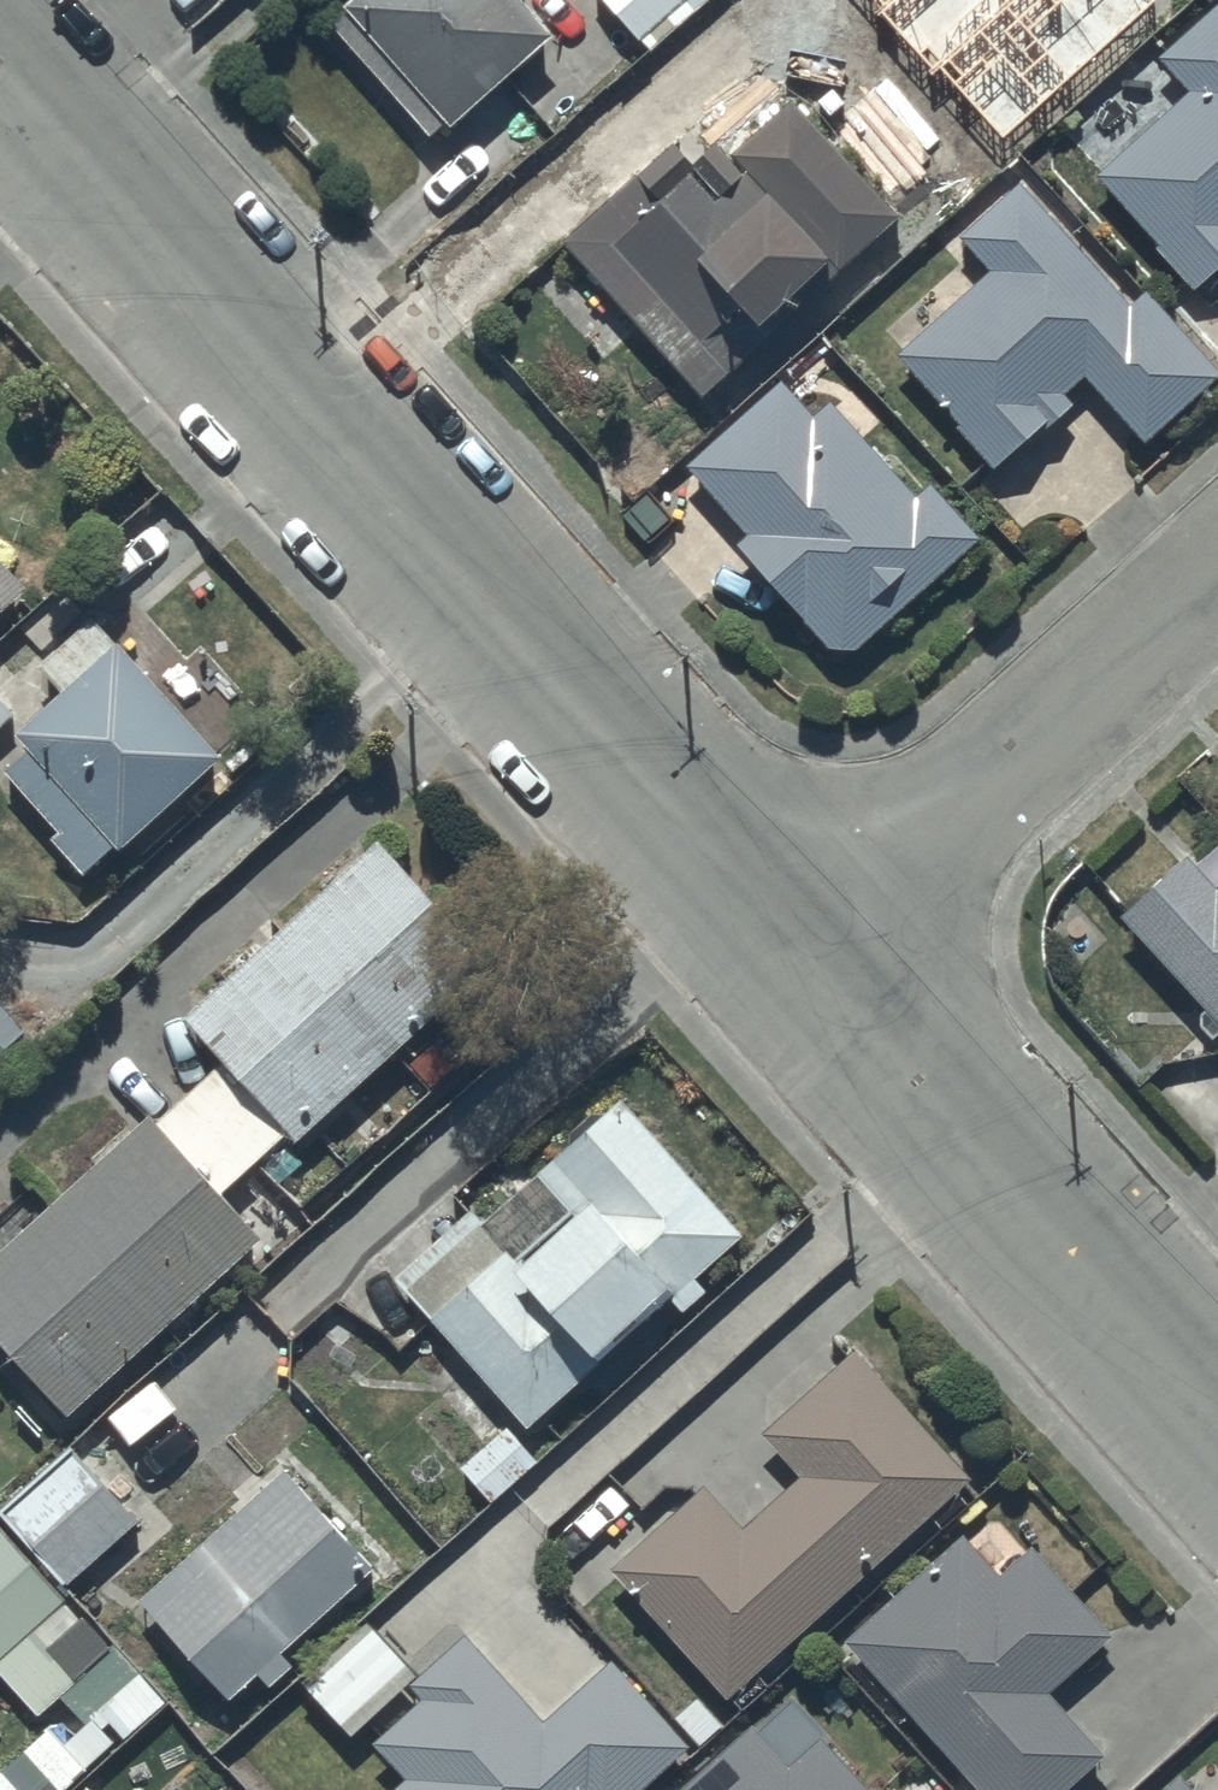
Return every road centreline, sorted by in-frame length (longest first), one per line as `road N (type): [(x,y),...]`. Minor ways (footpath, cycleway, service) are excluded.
road 1 (tertiary): [(799,943),(0,58)]
road 2 (tertiary): [(1217,1410),(799,943)]
road 3 (residential): [(799,943),(1217,571)]

